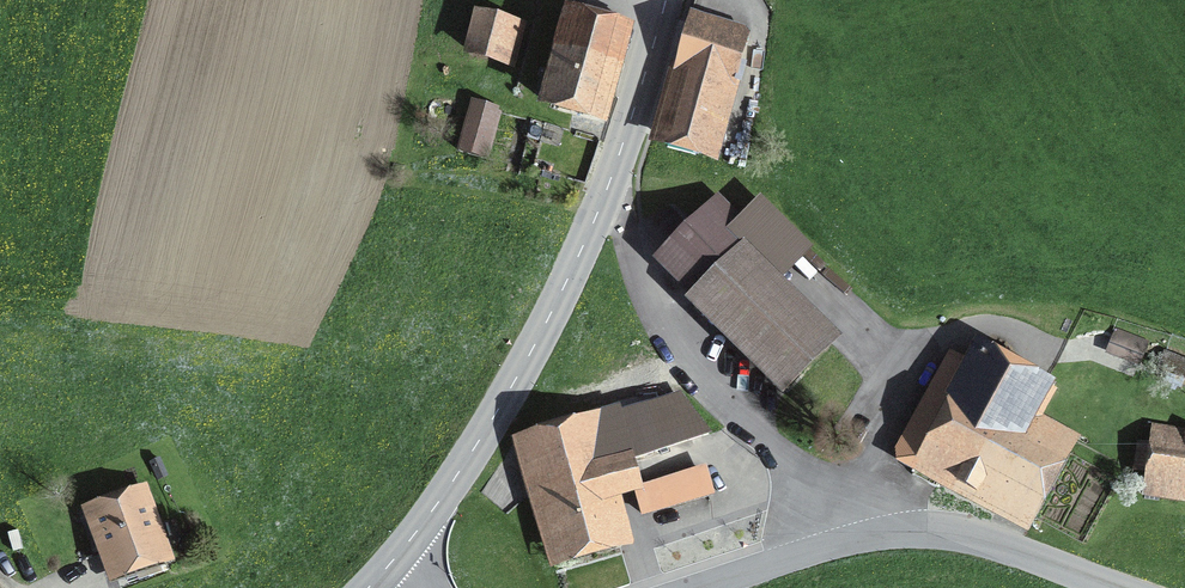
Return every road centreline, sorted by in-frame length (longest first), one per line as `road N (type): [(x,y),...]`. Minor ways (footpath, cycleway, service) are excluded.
road 1 (tertiary): [(368,587),(494,416),(609,185)]
road 2 (unclassified): [(856,495),(728,407),(677,355),(630,265),(609,185)]
road 3 (unclassified): [(1109,587),(856,495)]
road 4 (tertiary): [(609,185),(665,0)]
road 5 (unclassified): [(856,495),(808,546),(708,587)]

